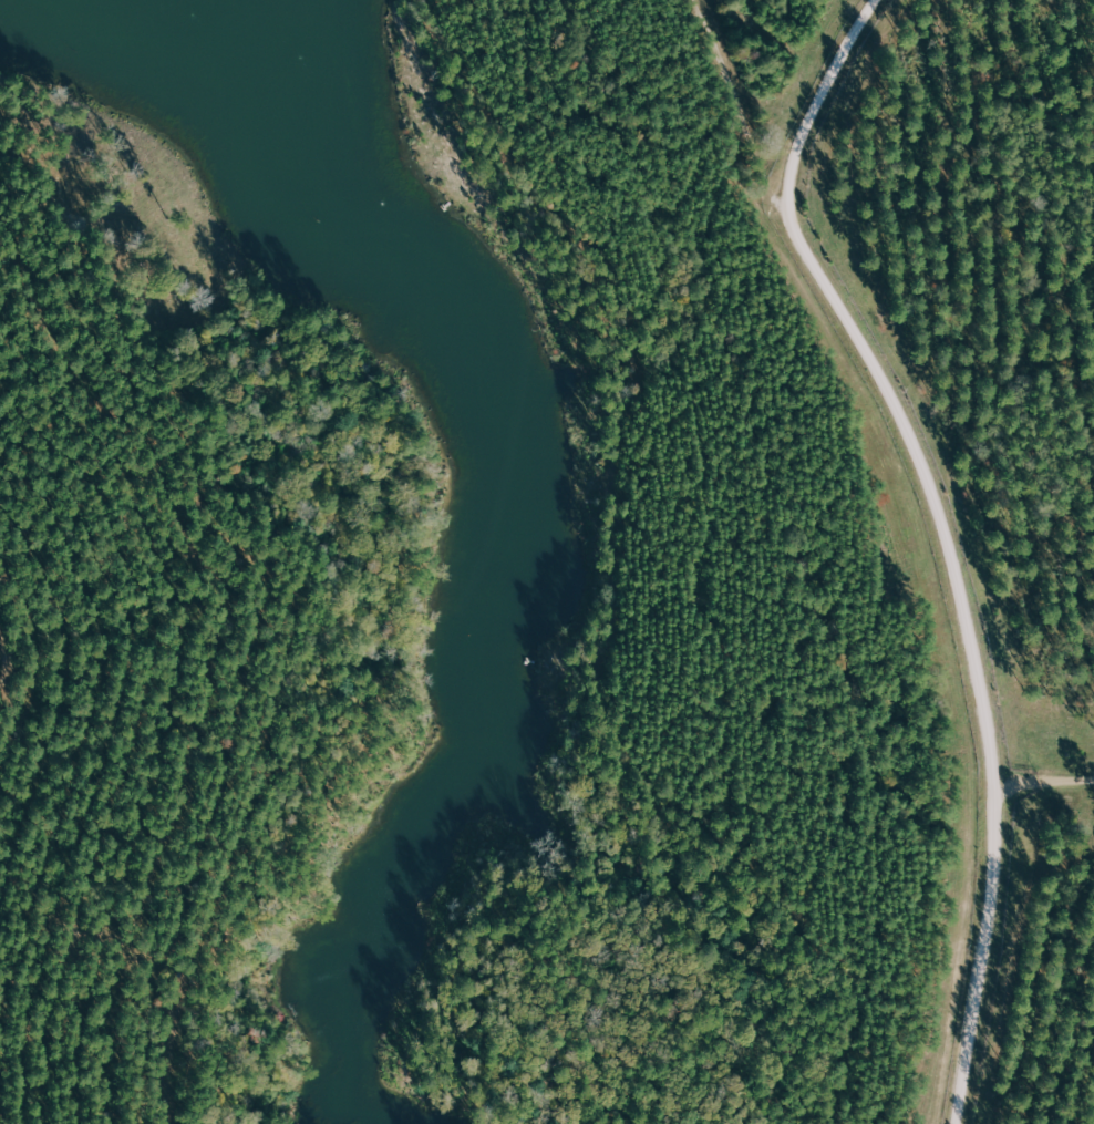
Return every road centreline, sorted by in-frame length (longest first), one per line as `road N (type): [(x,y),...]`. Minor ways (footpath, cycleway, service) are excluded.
road 1 (residential): [(968,1123),(1022,777),(973,519),(782,203)]

